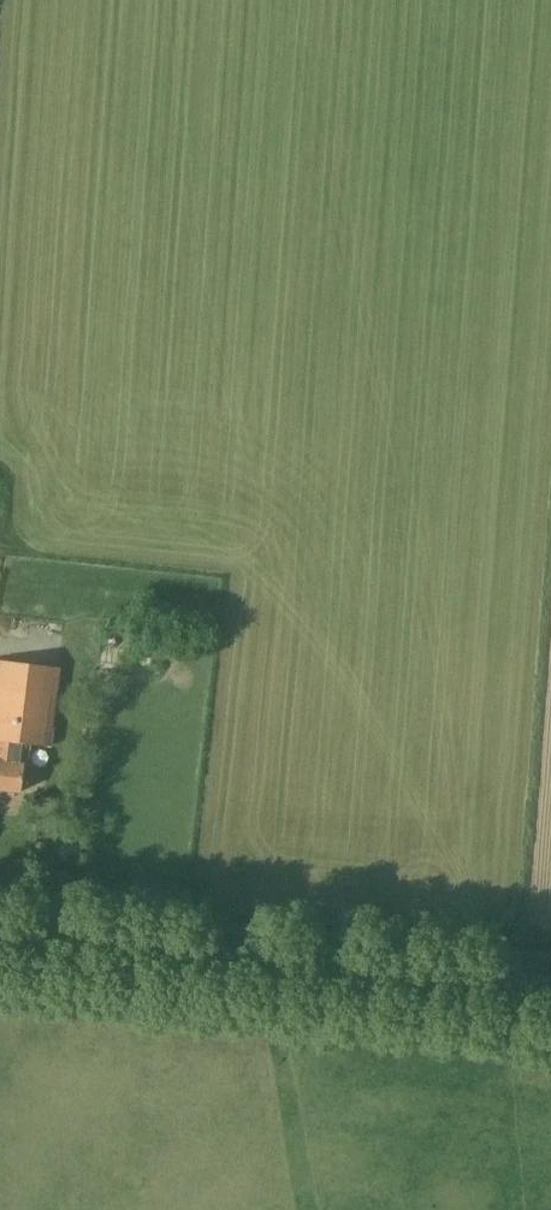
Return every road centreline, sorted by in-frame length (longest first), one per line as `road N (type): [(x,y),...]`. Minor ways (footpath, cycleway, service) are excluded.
road 1 (tertiary): [(0,938),(550,988)]

